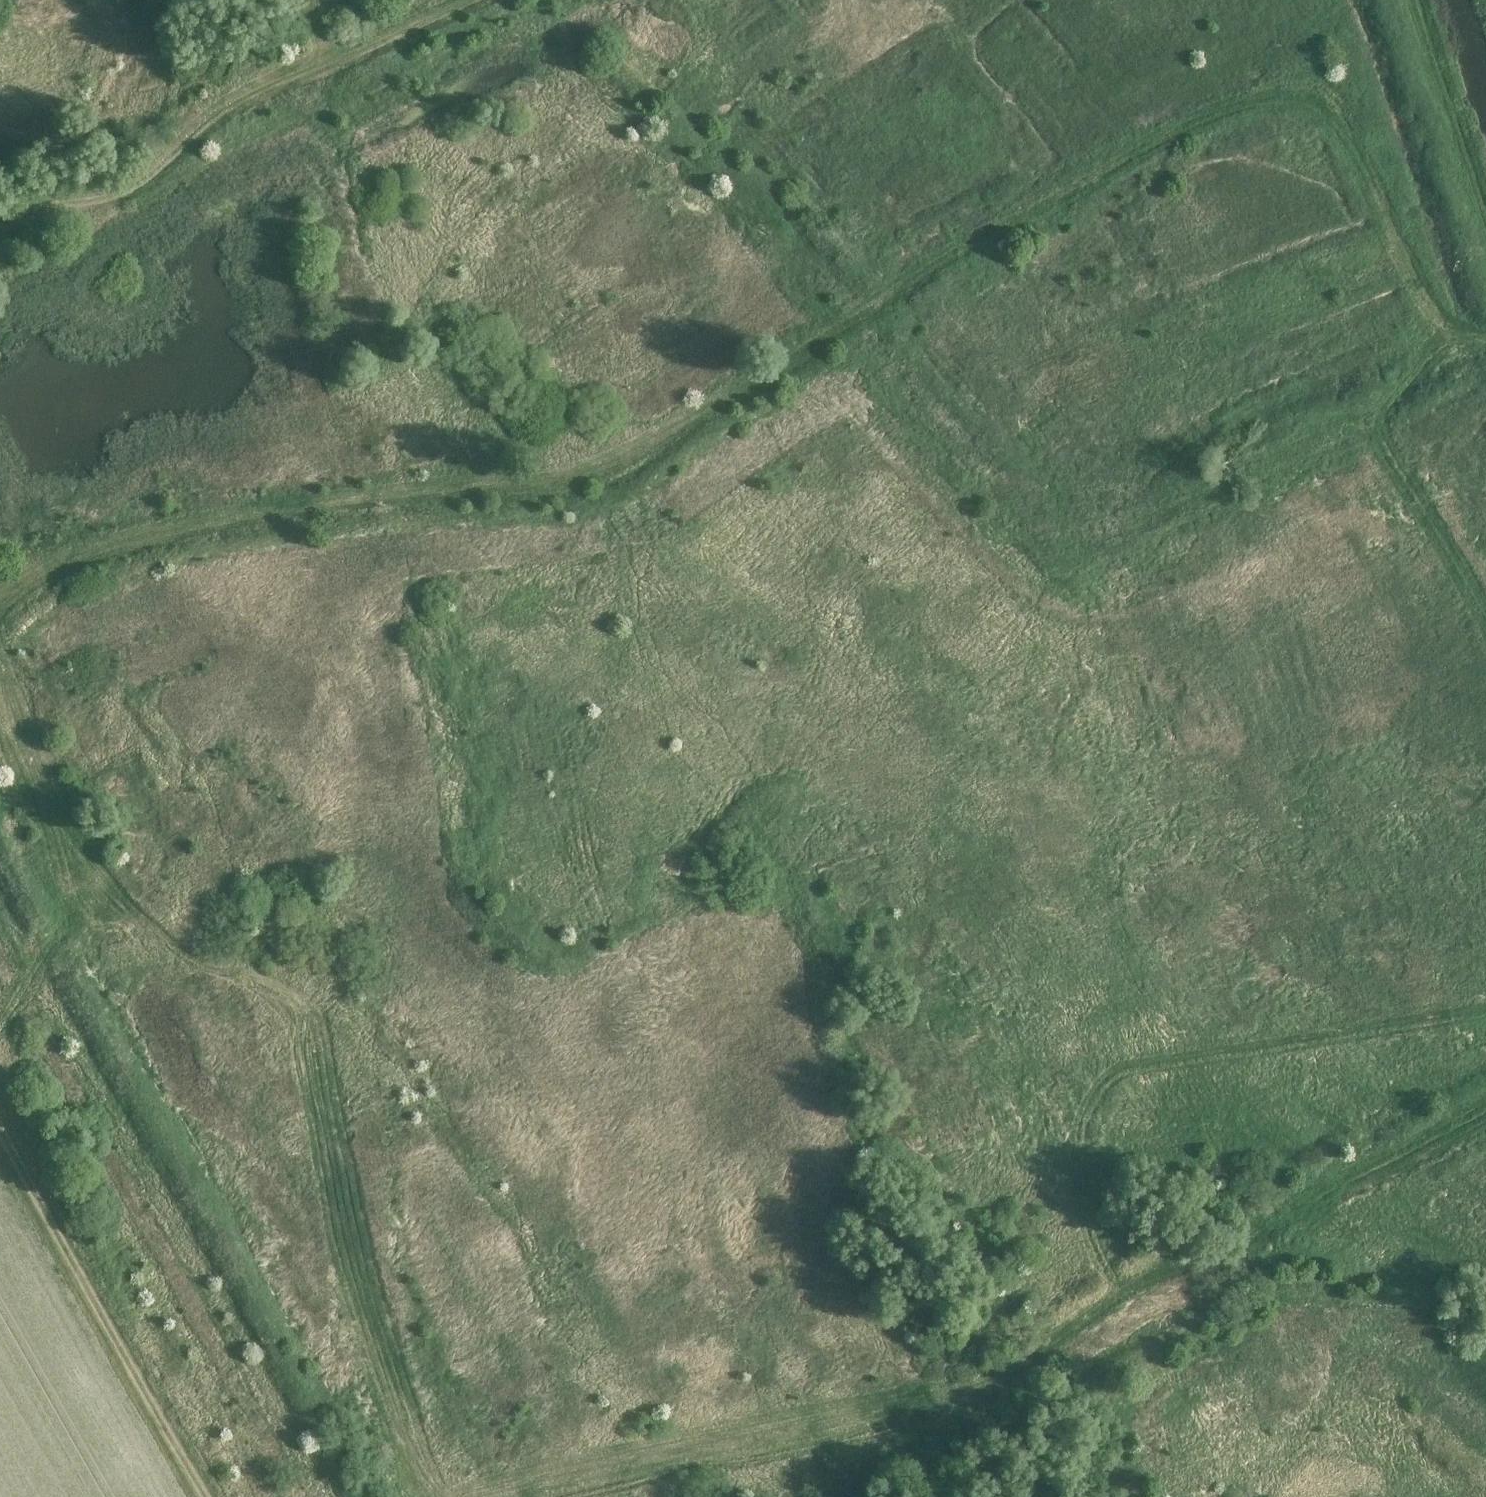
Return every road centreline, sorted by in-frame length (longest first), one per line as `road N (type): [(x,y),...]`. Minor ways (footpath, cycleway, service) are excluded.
road 1 (track): [(0,1050),(64,992),(84,863),(39,747),(19,628),(86,564),(448,510),(660,434),(849,319),(1009,207),(1182,126),(1276,101),(1339,122),(1384,215),(1458,333),(1485,356)]
road 2 (track): [(0,217),(473,0)]
road 3 (track): [(241,1496),(0,1052)]
road 4 (track): [(1419,0),(1485,198)]

